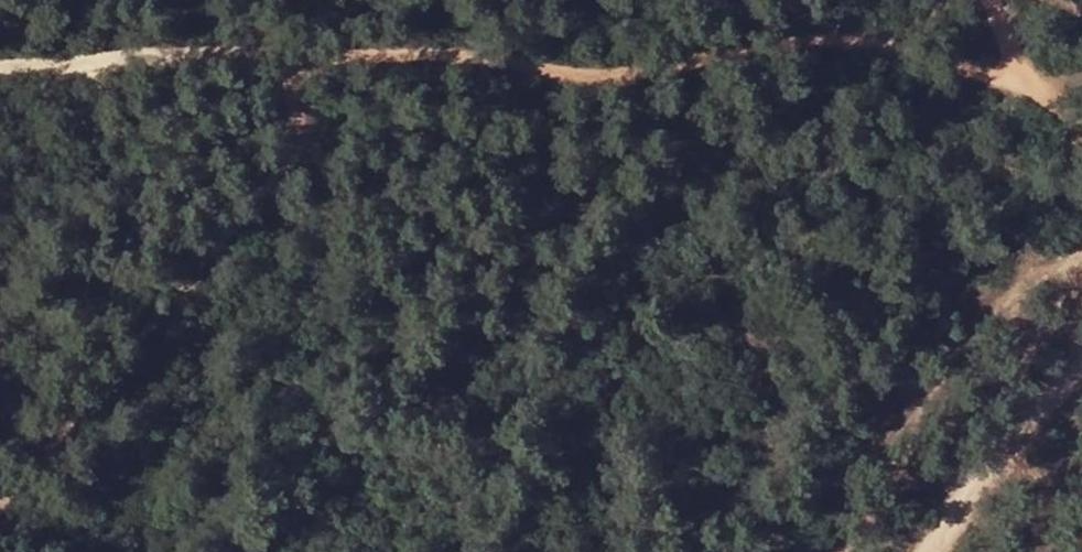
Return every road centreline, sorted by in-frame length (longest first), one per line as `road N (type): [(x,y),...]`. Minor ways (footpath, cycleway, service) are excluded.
road 1 (track): [(1051,99),(950,53),(865,37),(590,63),(277,48)]
road 2 (track): [(0,69),(277,48)]
road 3 (track): [(1081,394),(961,551)]
road 4 (track): [(1081,119),(1051,99),(1011,53),(995,0)]

